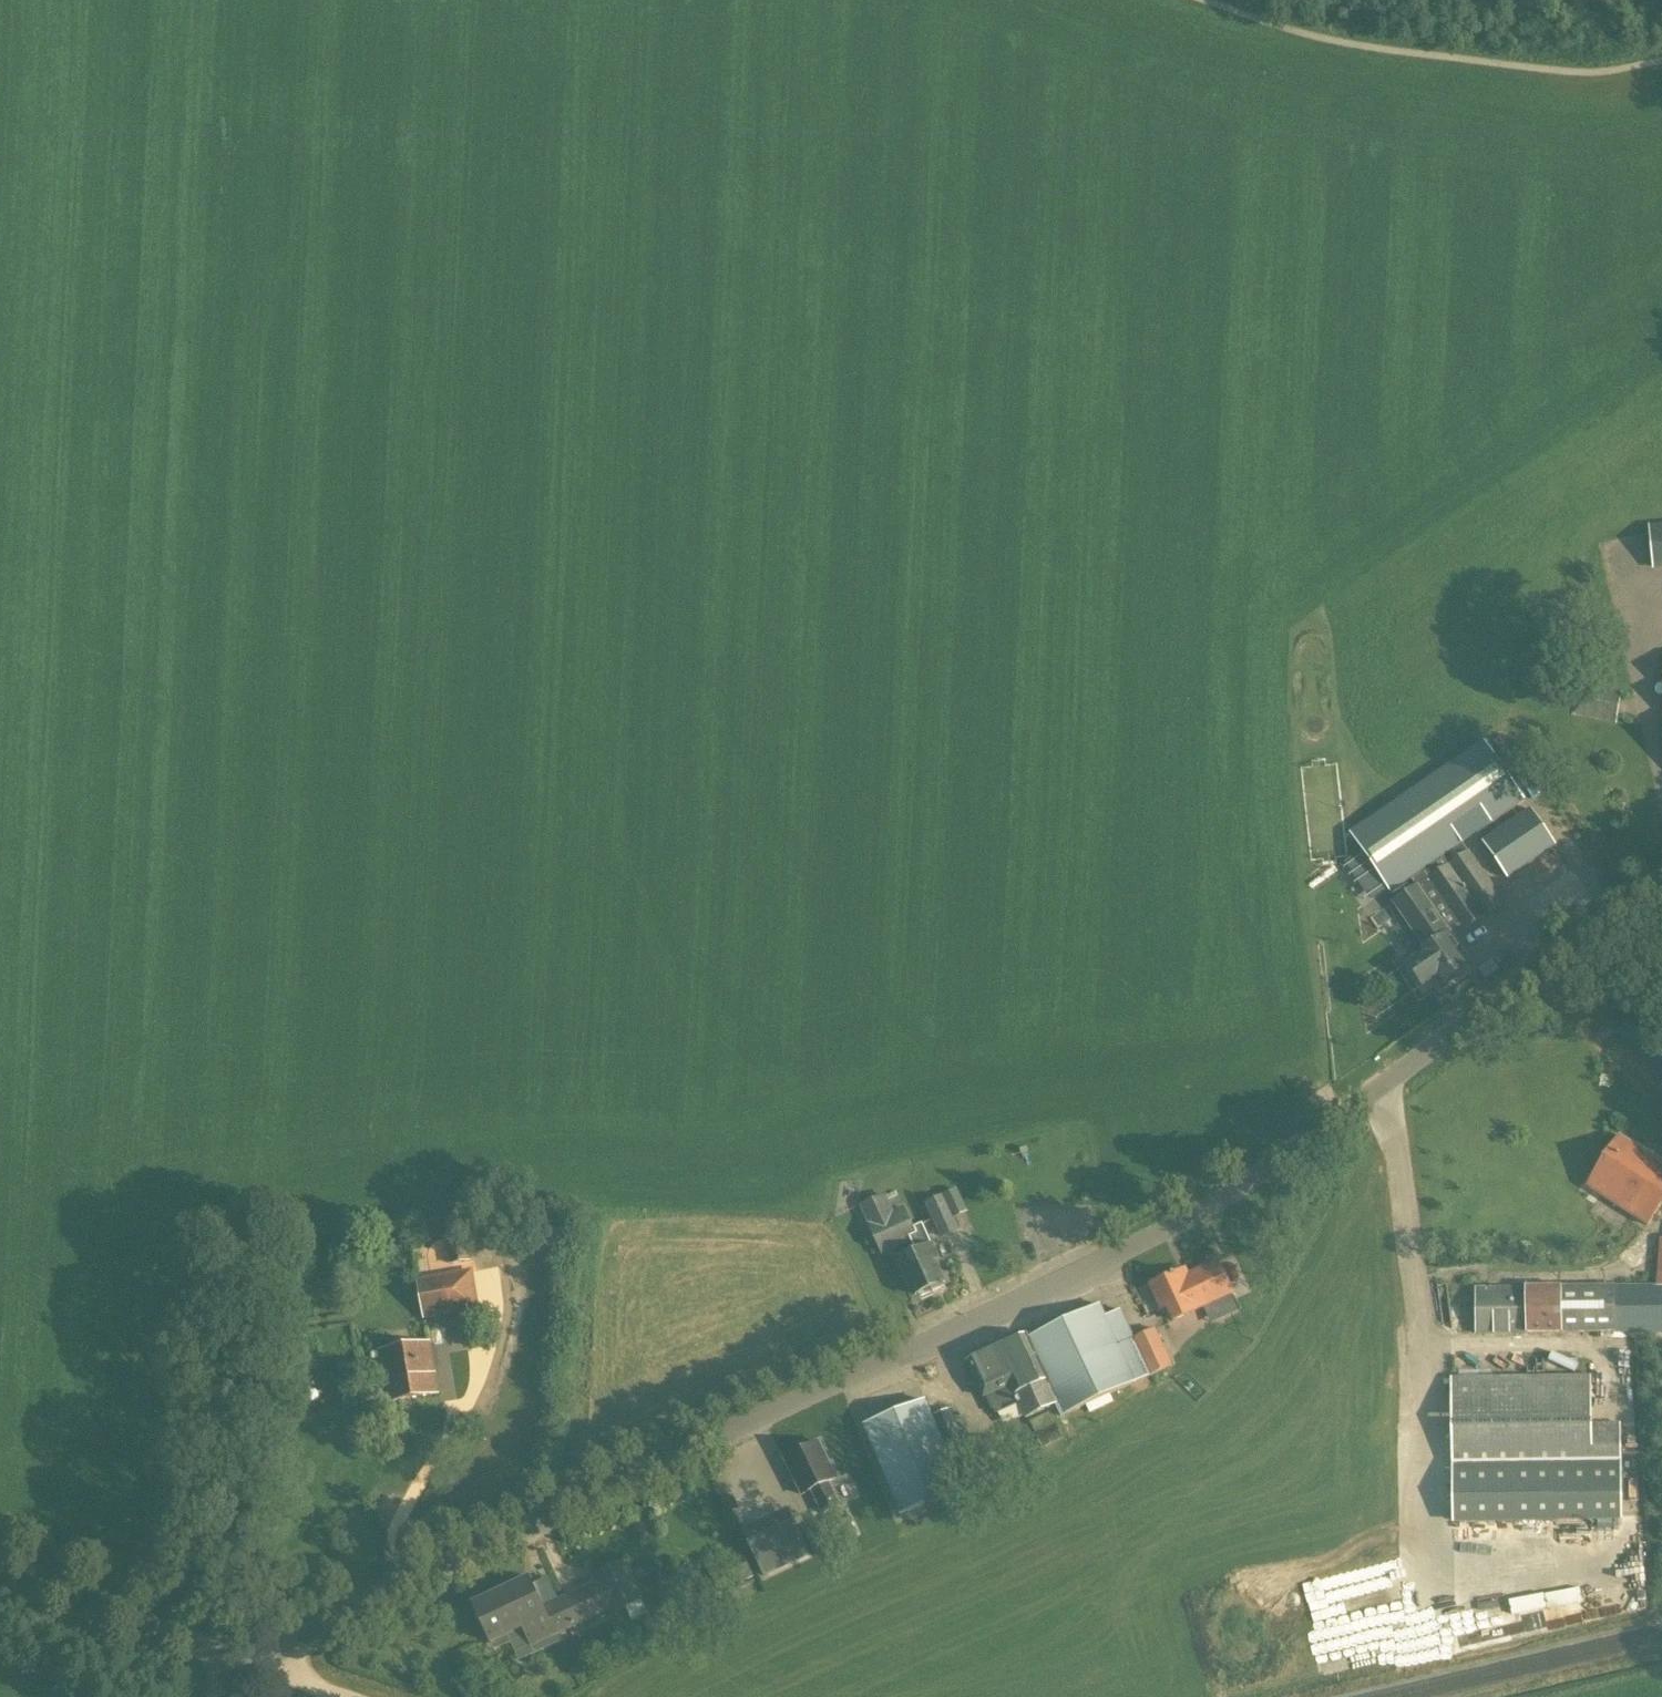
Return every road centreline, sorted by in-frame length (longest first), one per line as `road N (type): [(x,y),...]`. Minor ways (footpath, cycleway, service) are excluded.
road 1 (unclassified): [(259,1665),(611,1487),(1004,1312),(1257,1187),(1661,888)]
road 2 (unclassified): [(259,1665),(0,1573)]

